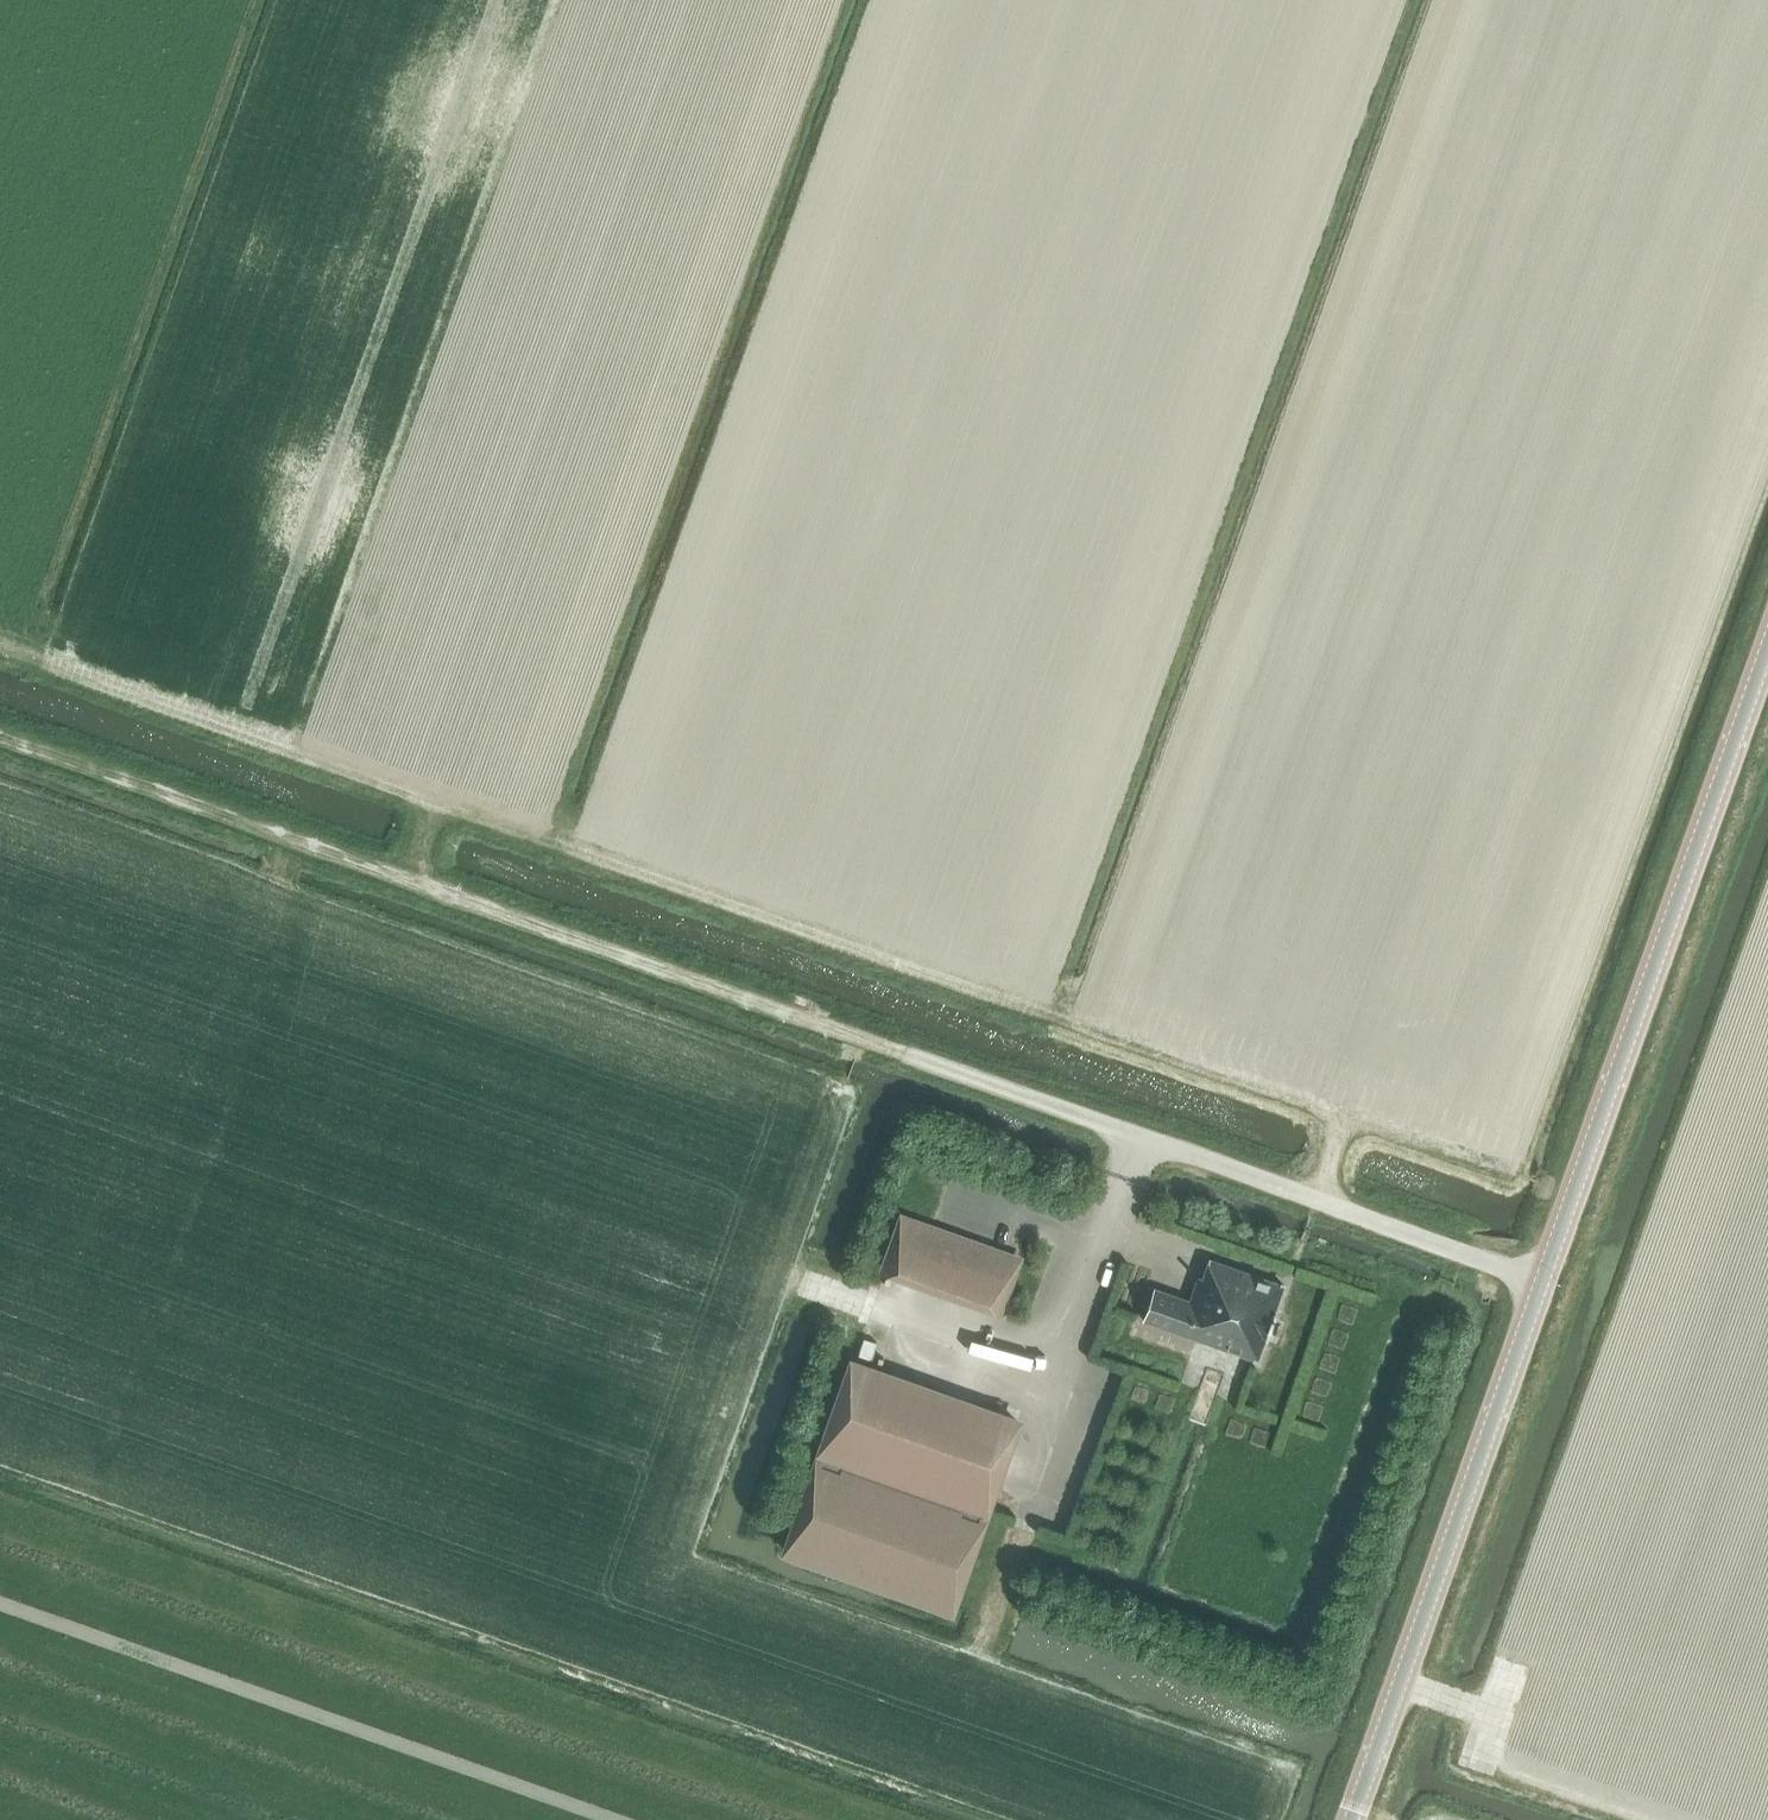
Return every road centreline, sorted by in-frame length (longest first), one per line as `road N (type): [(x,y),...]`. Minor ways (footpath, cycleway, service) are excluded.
road 1 (tertiary): [(1356,1819),(1767,649)]
road 2 (track): [(966,1079),(0,741)]

